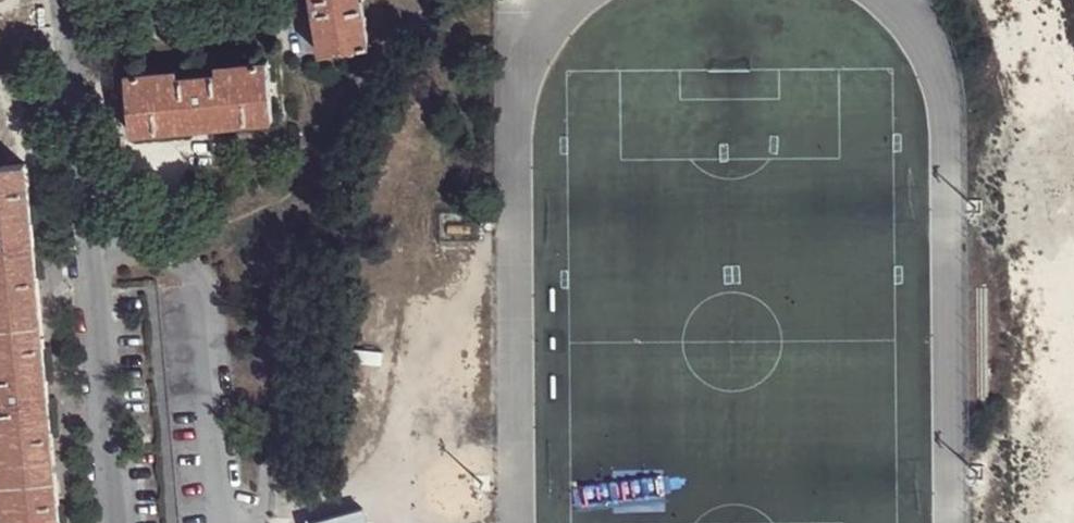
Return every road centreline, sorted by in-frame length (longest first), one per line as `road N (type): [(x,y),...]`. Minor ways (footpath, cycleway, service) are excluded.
road 1 (unclassified): [(69,0),(115,522)]

